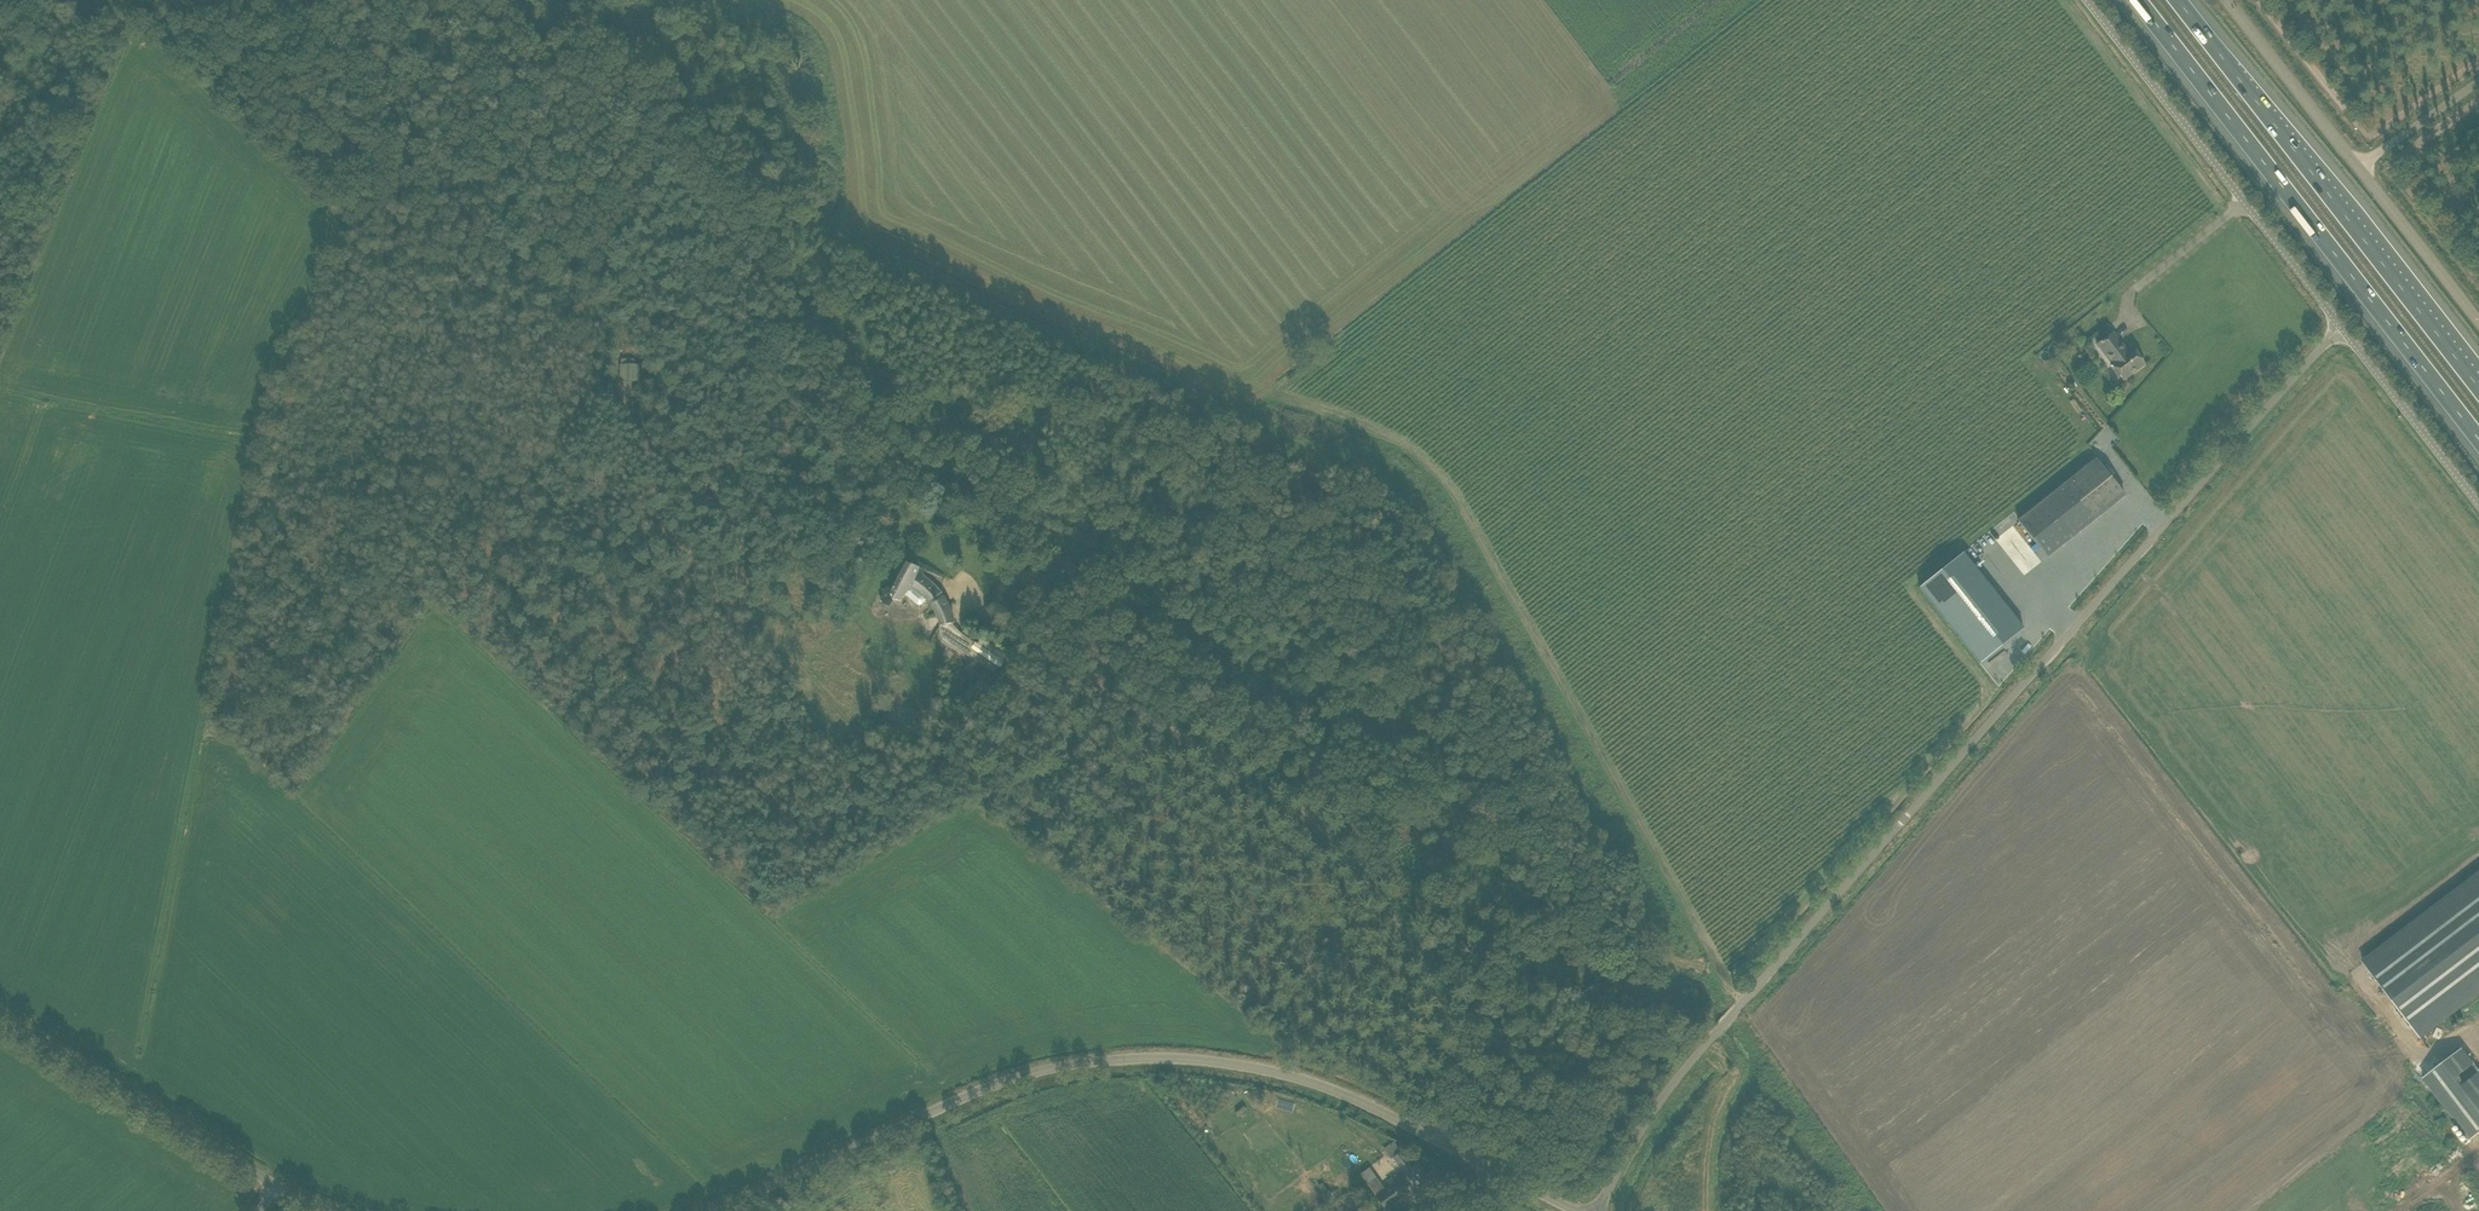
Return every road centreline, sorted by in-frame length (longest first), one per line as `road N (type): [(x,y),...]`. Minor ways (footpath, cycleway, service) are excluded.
road 1 (unclassified): [(1599,1210),(1656,1108),(1713,1041),(2339,329)]
road 2 (unclassified): [(724,1210),(1013,1082),(1092,1063),(1239,1066),(1306,1079),(1359,1095),(1445,1143)]
road 3 (unclassified): [(1445,1143),(1462,1108),(1456,1027),(1426,960),(1363,863),(1297,796),(1023,636)]
road 4 (motorway): [(2138,0),(2478,440)]
road 5 (motorway): [(2478,388),(2179,0)]
road 6 (unclassified): [(2339,329),(2086,0)]
road 7 (unclassified): [(2478,323),(2229,0)]
road 8 (unclassified): [(277,1185),(0,1018)]
road 9 (unclassified): [(2478,506),(2339,329)]

